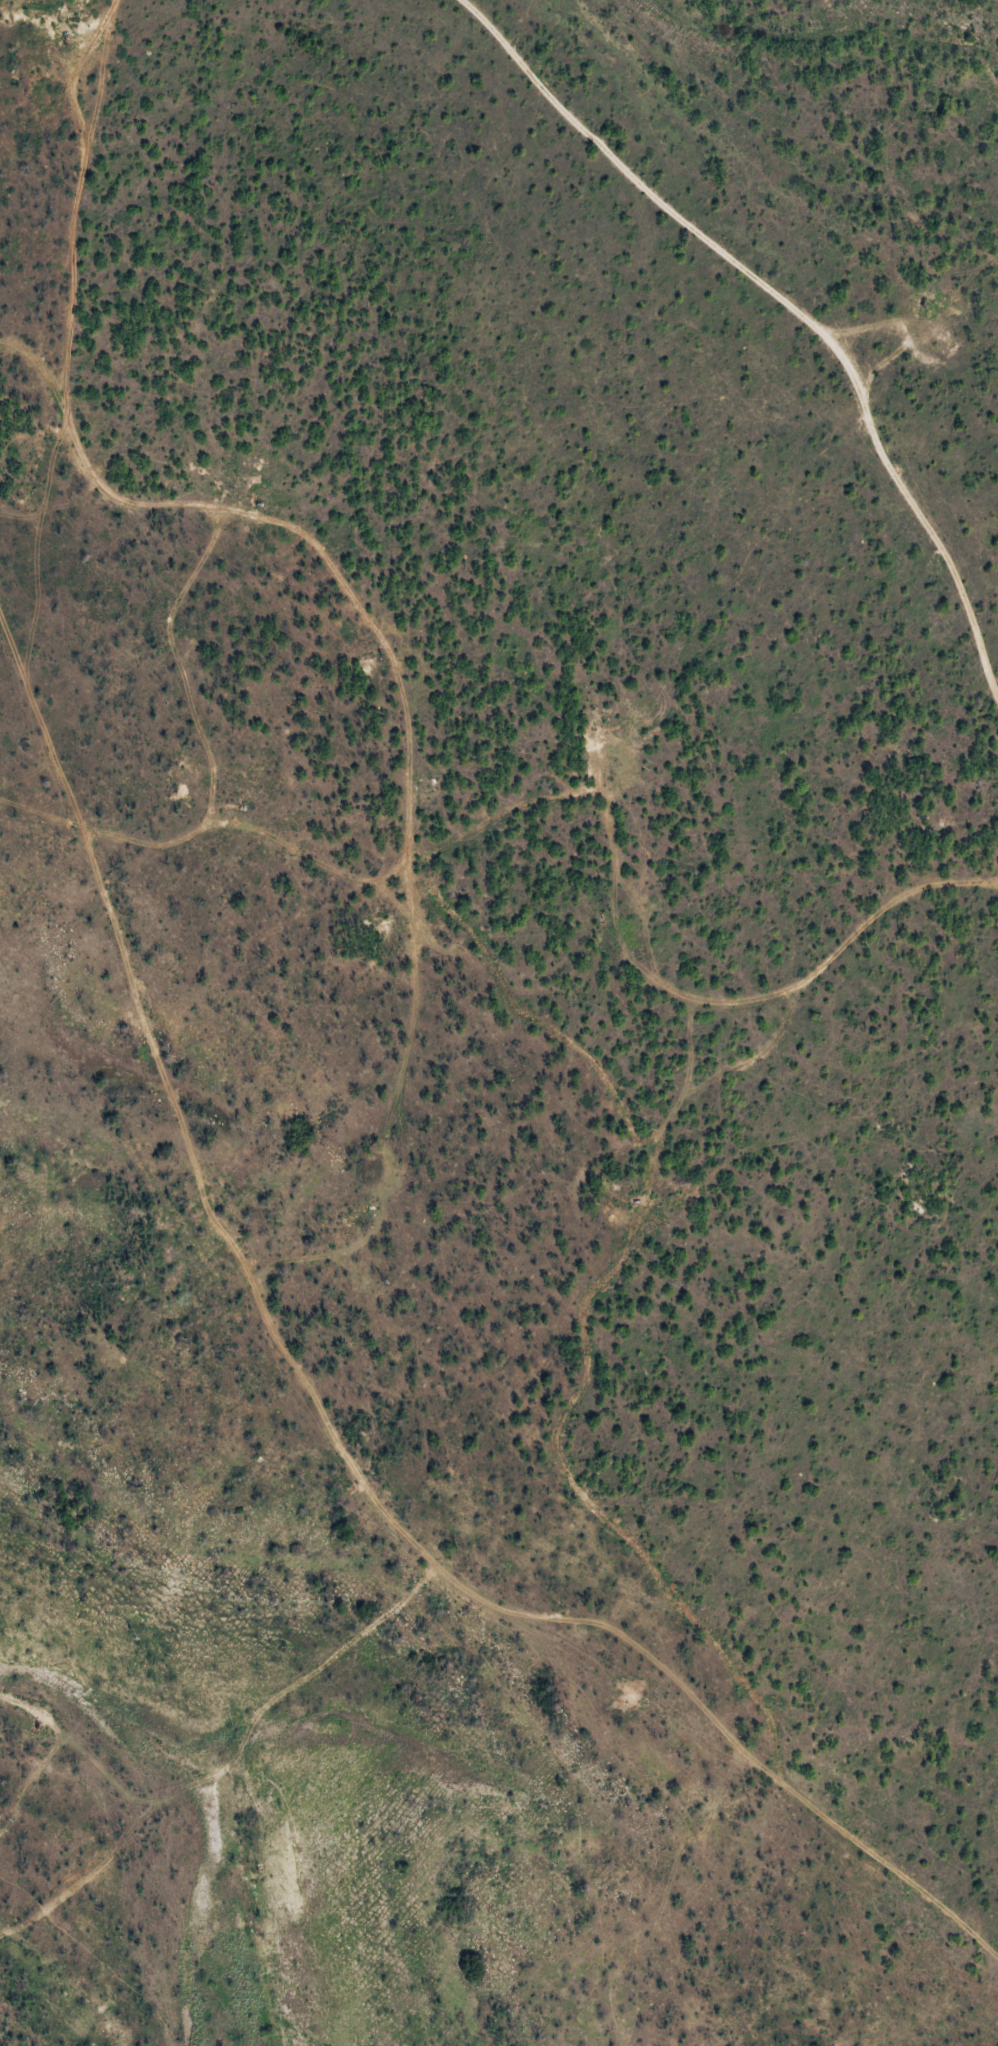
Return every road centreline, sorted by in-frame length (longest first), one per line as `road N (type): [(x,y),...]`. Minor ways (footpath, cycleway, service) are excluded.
road 1 (residential): [(0,798),(82,826),(208,1212),(354,1471),(405,1535),(507,1608),(603,1622),(997,1956)]
road 2 (residential): [(997,708),(949,572),(889,481),(844,370),(823,343),(648,202),(450,0)]

